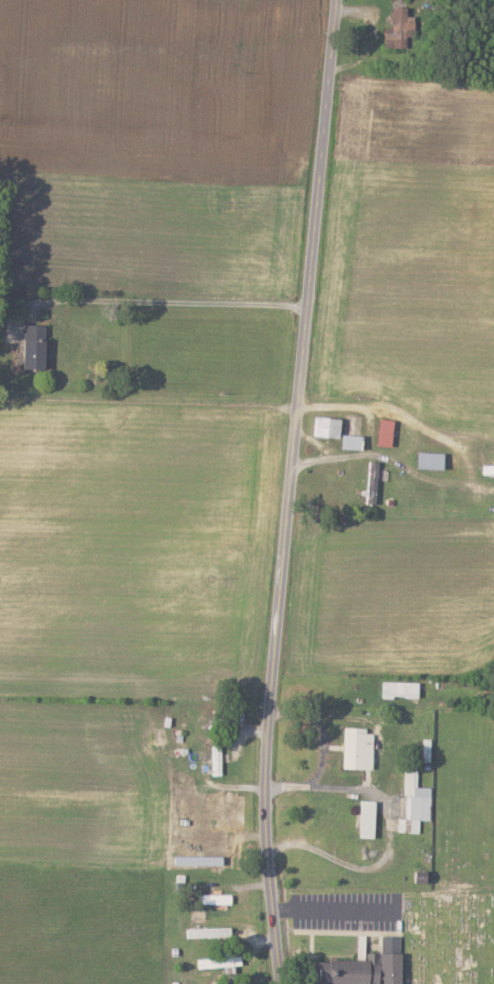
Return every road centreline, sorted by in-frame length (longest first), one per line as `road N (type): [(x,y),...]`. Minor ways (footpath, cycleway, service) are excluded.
road 1 (residential): [(284,983),(268,870),(265,748),(340,0)]

